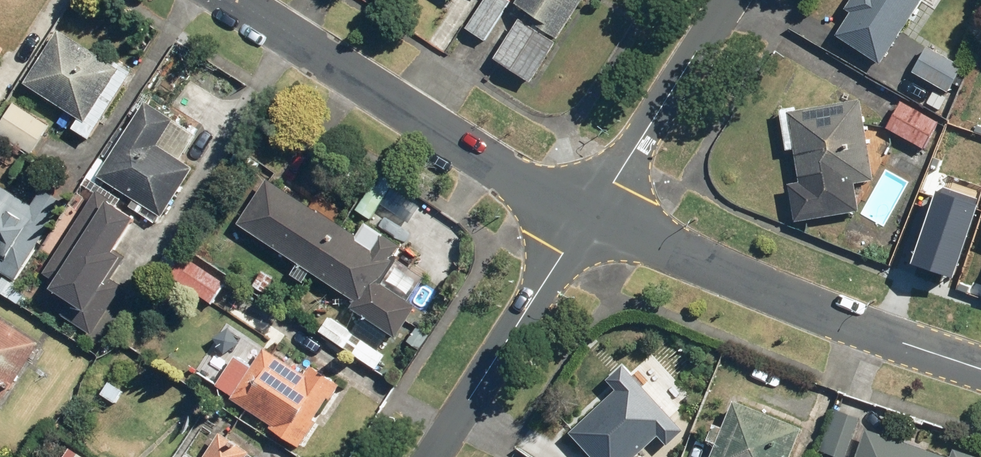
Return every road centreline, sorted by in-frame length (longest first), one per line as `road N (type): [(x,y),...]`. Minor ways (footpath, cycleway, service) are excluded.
road 1 (residential): [(980,369),(591,217)]
road 2 (residential): [(591,217),(506,174),(241,0)]
road 3 (residential): [(591,217),(435,456)]
road 4 (residential): [(733,0),(591,217)]

